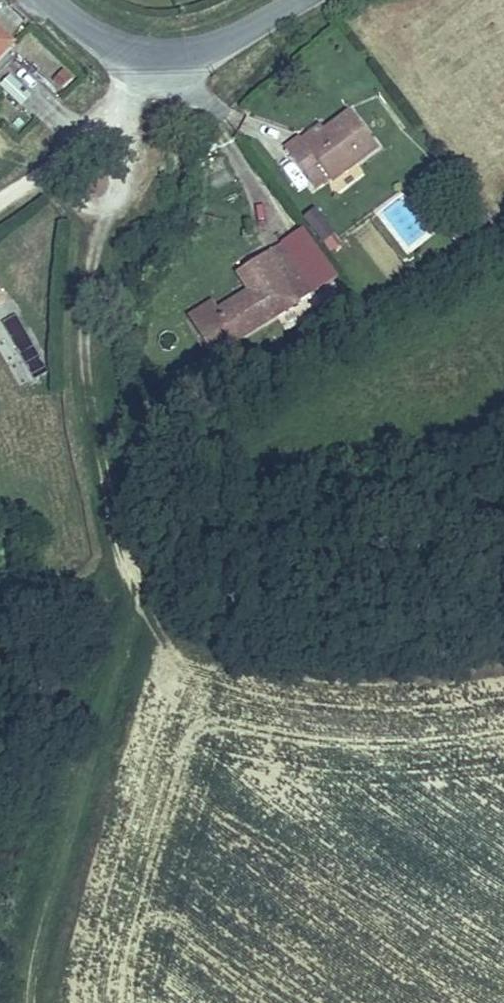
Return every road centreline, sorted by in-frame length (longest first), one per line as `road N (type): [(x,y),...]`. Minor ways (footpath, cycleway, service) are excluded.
road 1 (track): [(115,125),(112,194),(88,289),(81,399),(113,551),(148,642),(61,948),(67,1002)]
road 2 (tertiary): [(300,0),(211,46),(177,52),(115,42),(53,0)]
road 3 (track): [(146,52),(139,85),(115,125),(0,199)]

